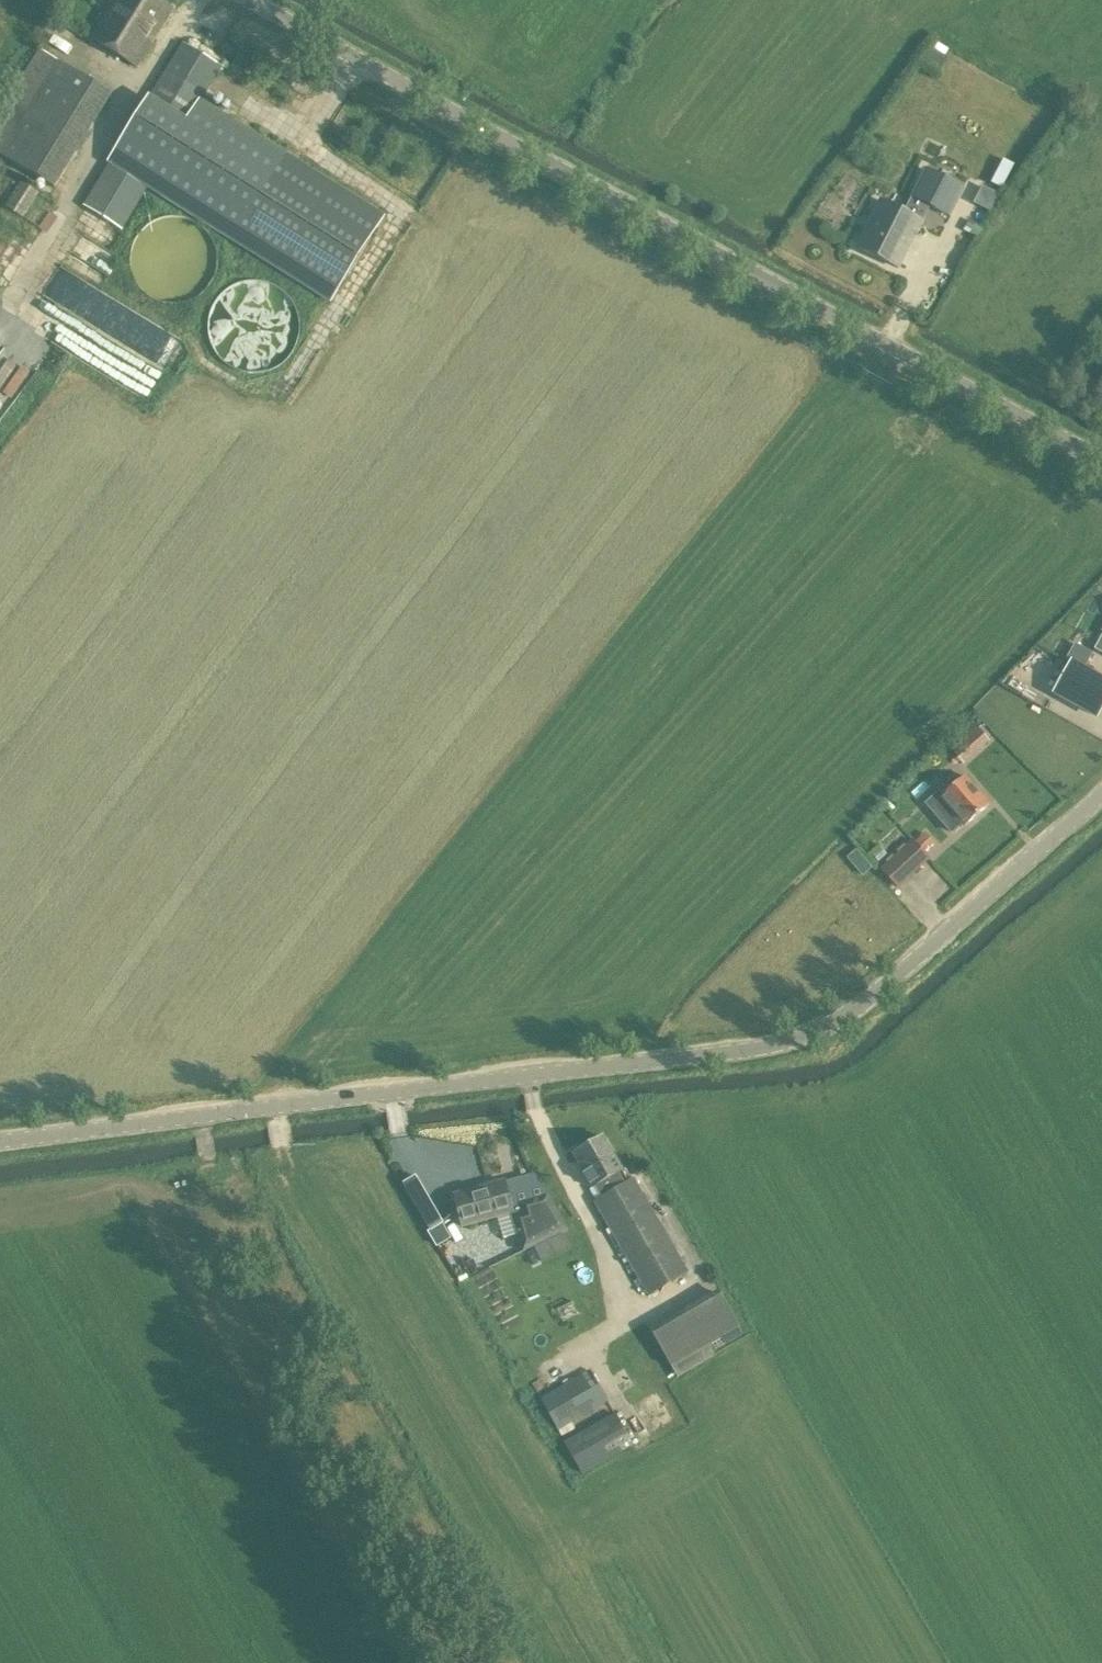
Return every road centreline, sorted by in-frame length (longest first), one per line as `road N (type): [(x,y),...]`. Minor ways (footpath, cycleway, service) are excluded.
road 1 (tertiary): [(0,1141),(772,1044),(830,1025),(877,992),(1101,796)]
road 2 (tertiary): [(1101,459),(716,258),(252,0)]

